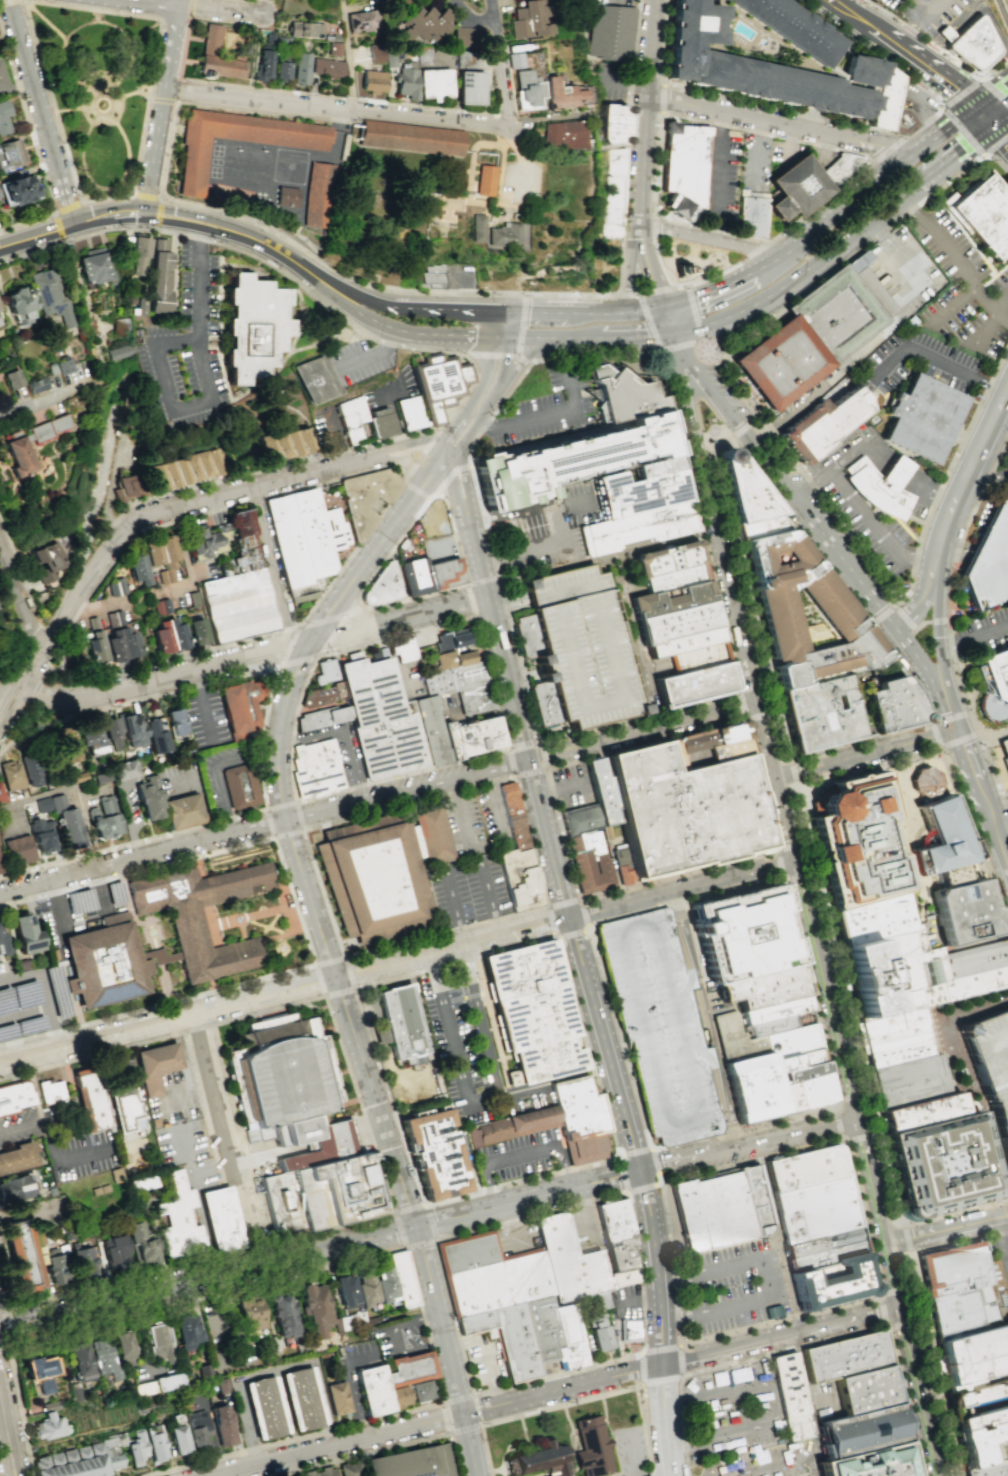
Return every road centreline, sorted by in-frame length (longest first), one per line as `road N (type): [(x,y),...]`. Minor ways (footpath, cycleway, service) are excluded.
road 1 (secondary): [(477,1475),(417,1225),(279,780),(283,712),(310,641),(424,485)]
road 2 (residential): [(488,597),(76,701),(13,680)]
road 3 (tertiary): [(799,863),(335,979)]
road 4 (tertiary): [(222,1475),(661,1364)]
road 5 (secondary): [(417,1225),(0,1329)]
road 6 (residential): [(60,619),(102,558),(155,516),(400,449)]
road 7 (tertiary): [(667,330),(761,702)]
road 8 (tertiary): [(671,348),(899,629)]
road 9 (residential): [(0,1061),(335,979)]
road 10 (residential): [(167,88),(507,127)]
road 11 (tertiary): [(667,330),(638,229),(657,0)]
road 12 (tertiary): [(529,759),(450,450)]
road 13 (residential): [(0,890),(286,820)]
road 14 (residential): [(652,95),(911,154)]
road 15 (tertiary): [(858,1118),(799,863)]
road 16 (tertiary): [(640,1171),(571,920)]
road 17 (residential): [(286,820),(529,759)]
road 18 (primary): [(667,330),(759,300),(881,212)]
road 19 (tertiary): [(661,1364),(901,1307)]
road 20 (primary): [(974,106),(783,258)]
road 21 (tertiary): [(529,759),(761,702)]
road 22 (tertiary): [(640,1171),(417,1225)]
road 23 (tertiary): [(858,1118),(640,1171)]
road 24 (primary): [(344,296),(258,241),(148,213)]
road 25 (residential): [(148,213),(179,5)]
road 26 (tertiary): [(661,1364),(660,1285),(640,1171)]
road 27 (secondary): [(1007,394),(953,509),(937,571)]
road 28 (tertiary): [(779,778),(957,731)]
road 29 (residential): [(9,0),(61,176)]
road 30 (tertiary): [(571,920),(529,759)]
road 31 (secondary): [(957,731),(937,571)]
road 32 (primary): [(344,296),(357,313),(393,330),(489,335)]
road 33 (residential): [(783,258),(638,229)]
road 34 (primary): [(491,312),(344,296)]
road 35 (secondary): [(974,106),(856,19)]
road 36 (primary): [(881,212),(991,124)]
road 37 (primary): [(783,258),(731,288),(662,309)]
road 38 (tertiary): [(886,1245),(858,1118)]
road 39 (residential): [(0,730),(60,619)]
road 40 (secondary): [(489,335),(486,378),(449,438),(450,450)]
road 41 (tertiary): [(886,1245),(1007,1215)]

